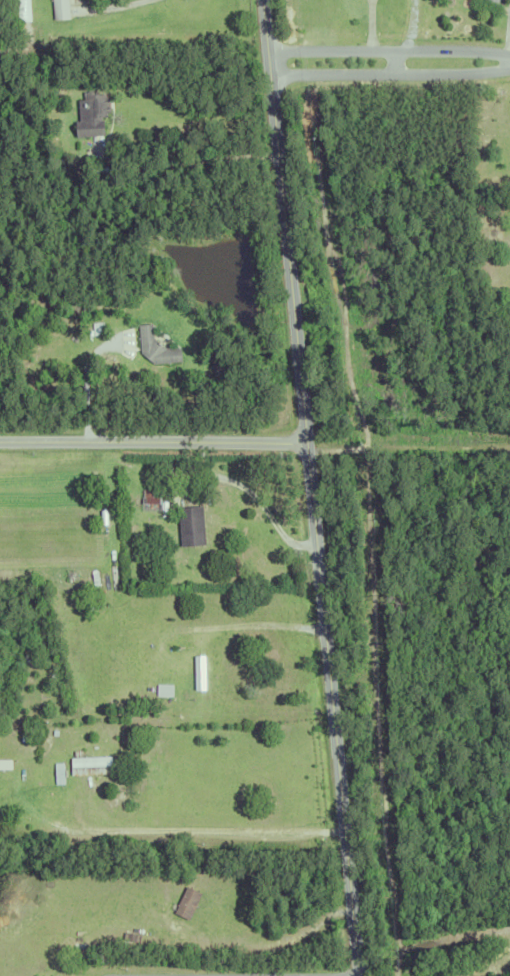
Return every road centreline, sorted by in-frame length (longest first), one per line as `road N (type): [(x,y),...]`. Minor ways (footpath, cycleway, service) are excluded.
road 1 (secondary): [(359,975),(263,0)]
road 2 (residential): [(0,446),(307,446)]
road 3 (residential): [(509,55),(464,48),(269,51)]
road 4 (residential): [(271,73),(509,66)]

